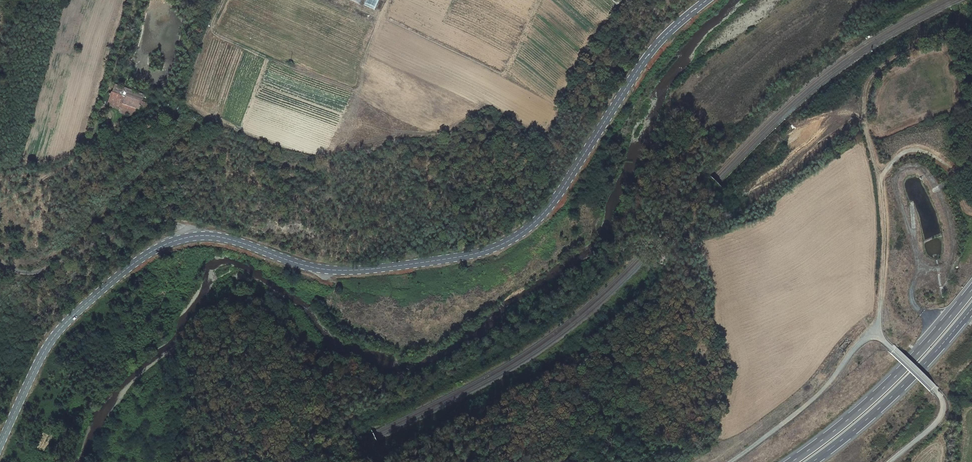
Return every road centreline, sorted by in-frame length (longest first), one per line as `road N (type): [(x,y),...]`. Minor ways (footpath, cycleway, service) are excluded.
road 1 (primary): [(707,0),(658,42),(549,207),(511,240),(452,258),(347,270),(209,235),(164,244),(63,324),(0,444)]
road 2 (track): [(876,333),(885,230),(863,119),(866,90),(871,75),(896,54),(960,27)]
road 3 (motorway): [(971,292),(899,376),(791,461)]
road 4 (unclassified): [(890,461),(937,425),(946,402),(876,333),(853,348),(836,379)]
road 5 (motorway): [(813,461),(891,399),(971,308)]
road 6 (track): [(193,237),(175,223),(151,222),(39,271),(0,263)]
road 7 (track): [(391,0),(378,31),(367,37),(258,0)]
road 8 (track): [(836,379),(728,461)]

